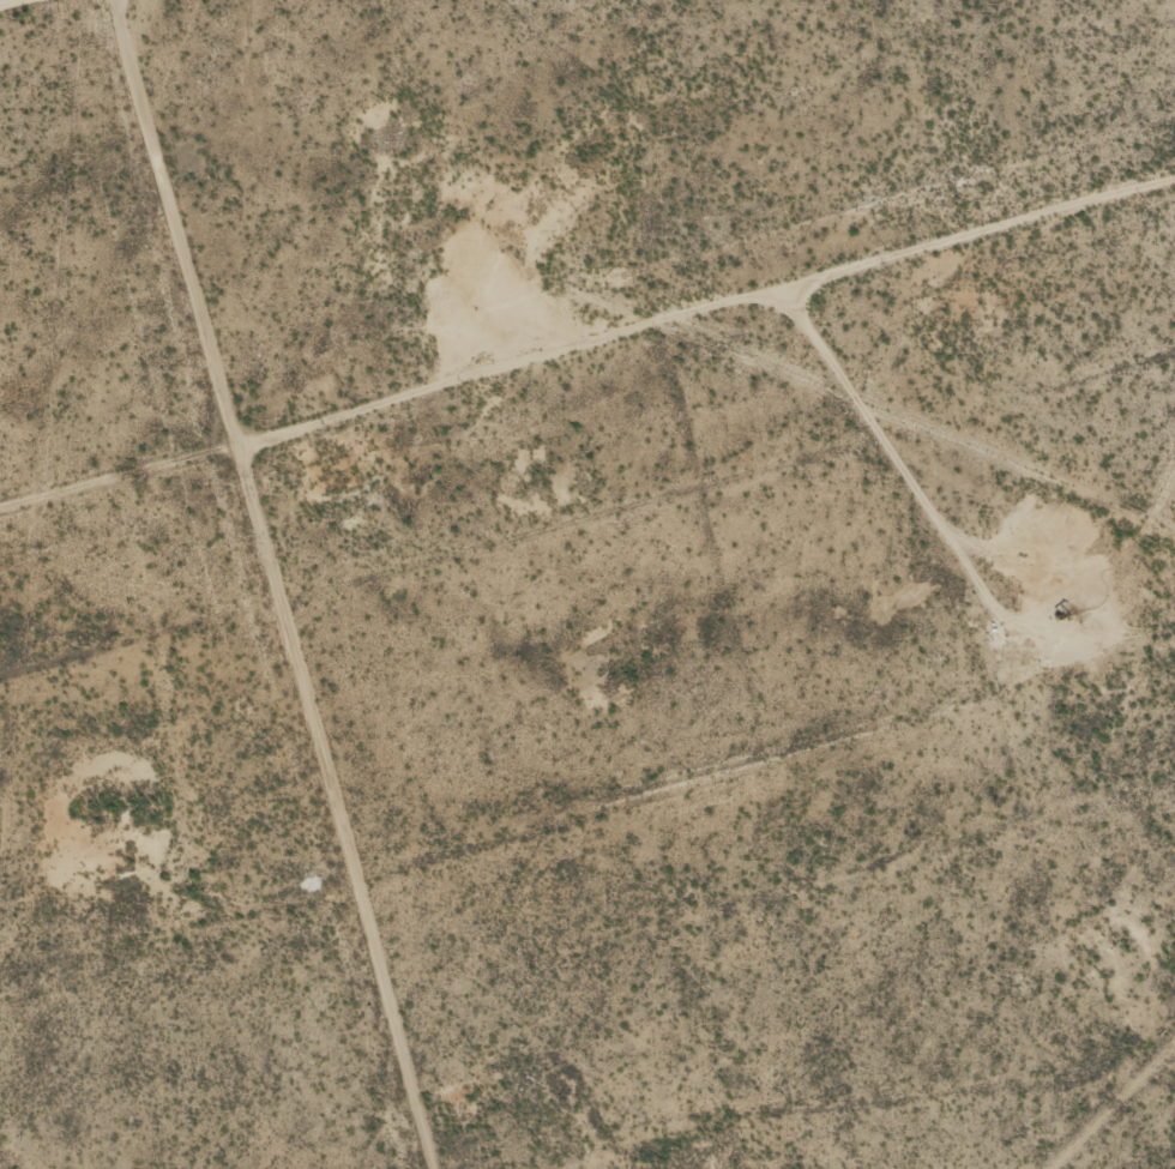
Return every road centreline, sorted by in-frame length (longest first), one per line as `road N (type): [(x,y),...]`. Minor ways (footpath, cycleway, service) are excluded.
road 1 (track): [(360,1168),(44,4)]

